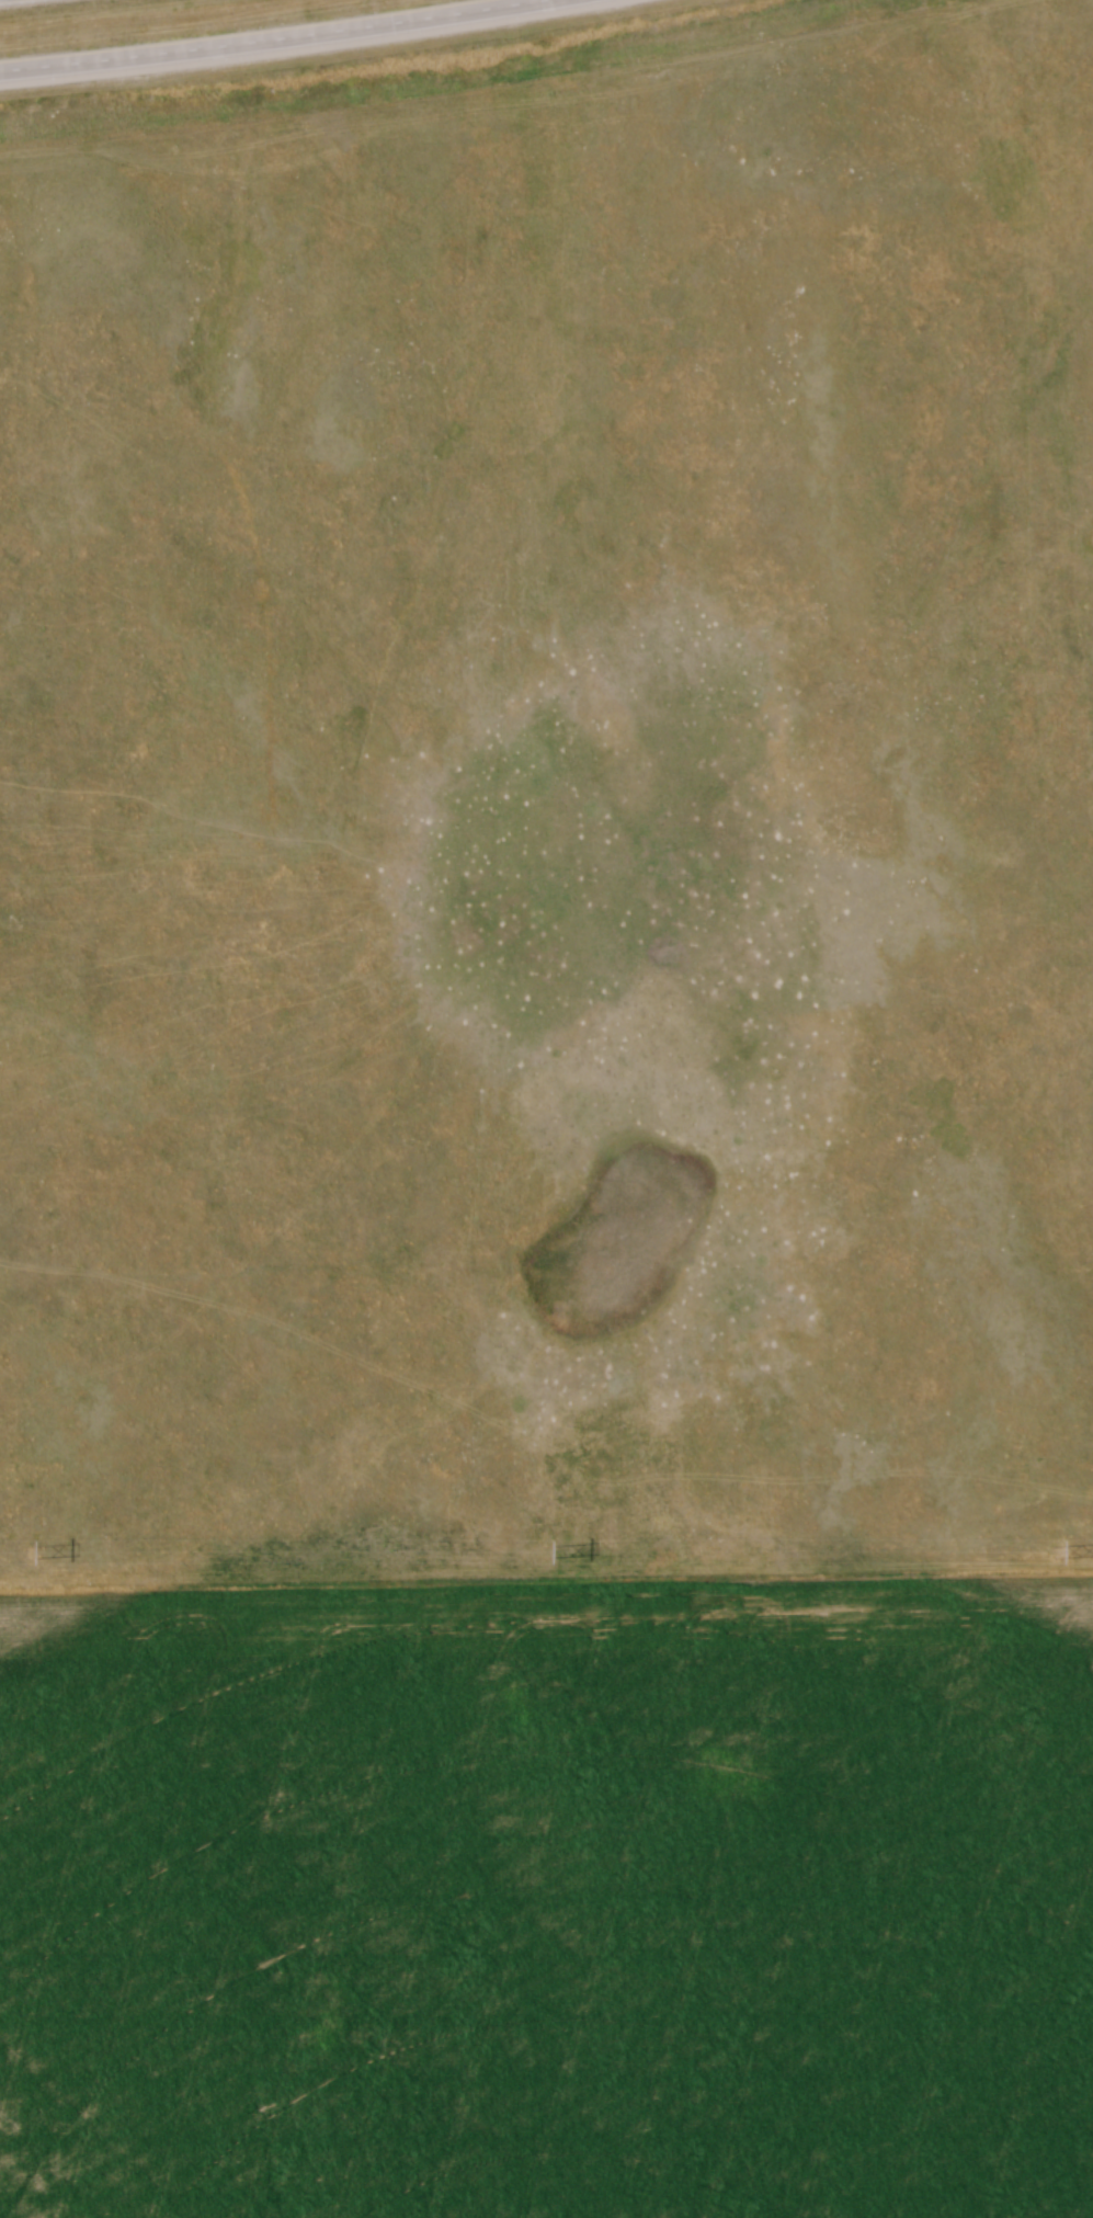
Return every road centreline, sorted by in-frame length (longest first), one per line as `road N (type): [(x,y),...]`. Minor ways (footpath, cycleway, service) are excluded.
road 1 (motorway): [(0,74),(556,0)]

